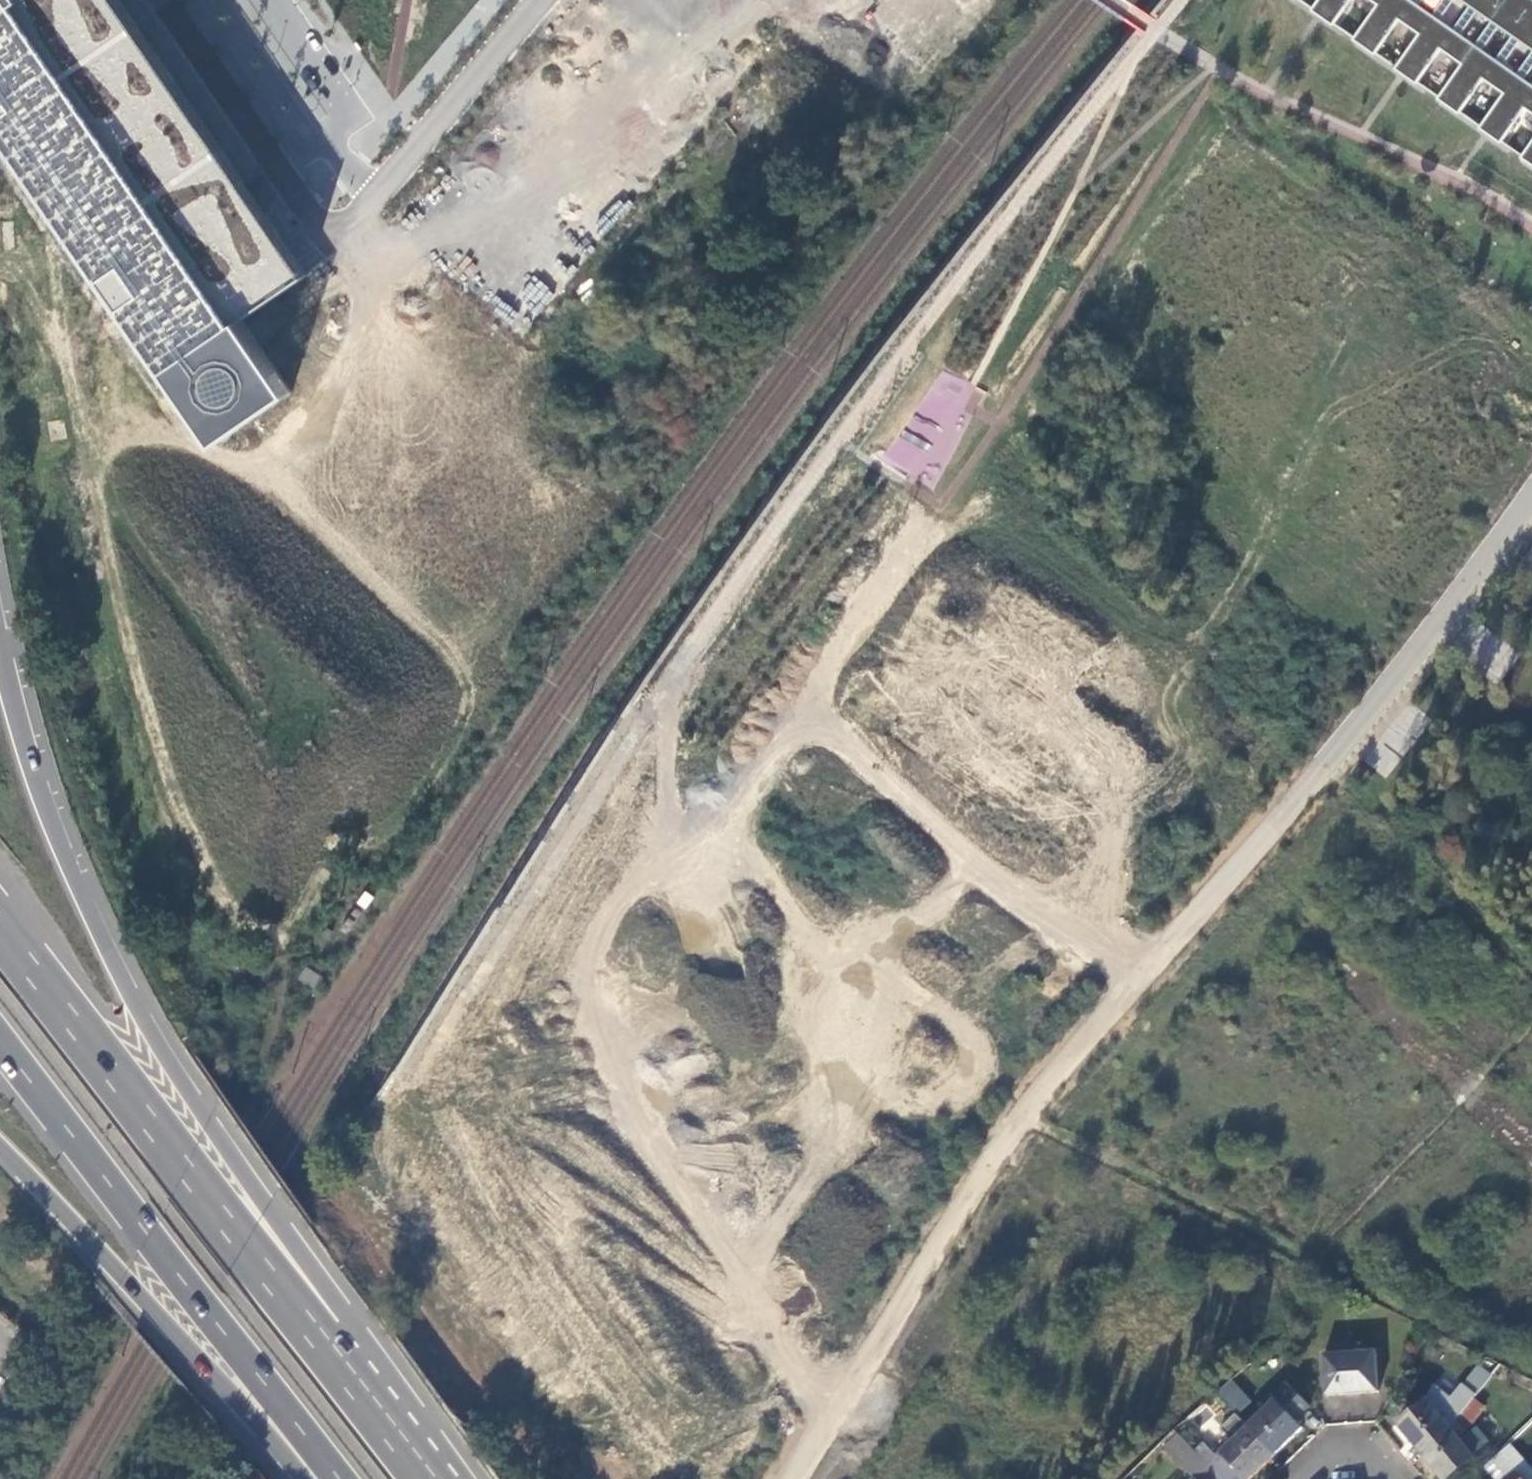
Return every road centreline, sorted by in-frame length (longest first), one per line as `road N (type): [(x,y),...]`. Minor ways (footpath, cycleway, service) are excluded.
road 1 (residential): [(792,1478),(1030,1107),(1397,679),(1531,494)]
road 2 (trunk): [(319,1340),(303,1264),(163,1054),(93,920),(40,795),(0,652)]
road 3 (residential): [(162,0),(326,240),(372,205),(541,0)]
road 4 (trunk): [(0,1040),(338,1478)]
road 5 (trunk): [(319,1340),(0,929)]
road 6 (trunk): [(0,1143),(303,1478)]
road 7 (trunk): [(424,1478),(319,1340)]
road 8 (residential): [(1398,1478),(1374,1448),(1334,1450),(1305,1478)]

